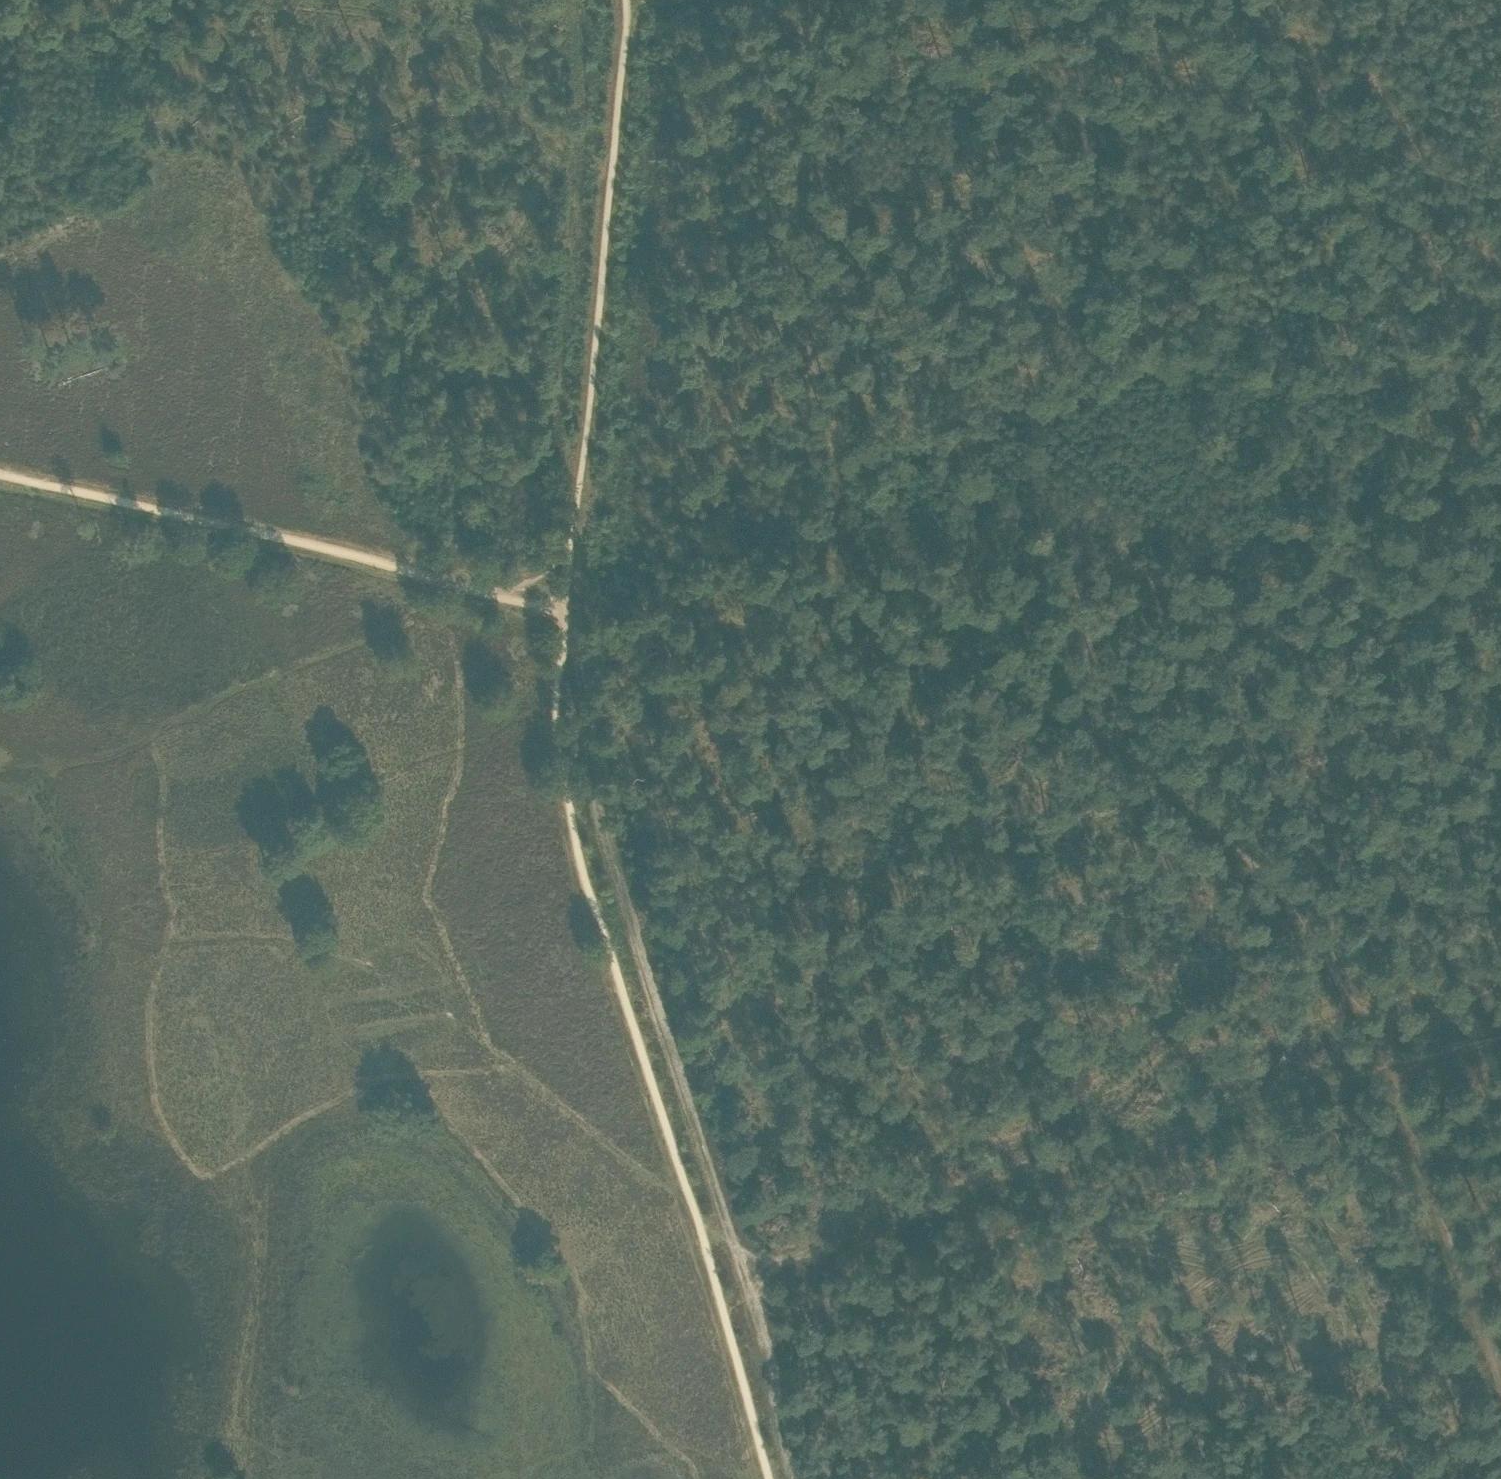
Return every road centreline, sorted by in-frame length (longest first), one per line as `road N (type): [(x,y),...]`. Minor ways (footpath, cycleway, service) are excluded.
road 1 (track): [(576,602),(579,690),(603,851),(740,1273),(794,1478)]
road 2 (track): [(1387,1078),(1256,868),(1175,793),(1040,695),(971,667),(827,631)]
road 3 (track): [(740,1273),(1064,1183),(1387,1078)]
road 4 (track): [(0,472),(576,602)]
road 5 (track): [(1500,1374),(1387,1078)]
road 6 (track): [(827,631),(576,602)]

